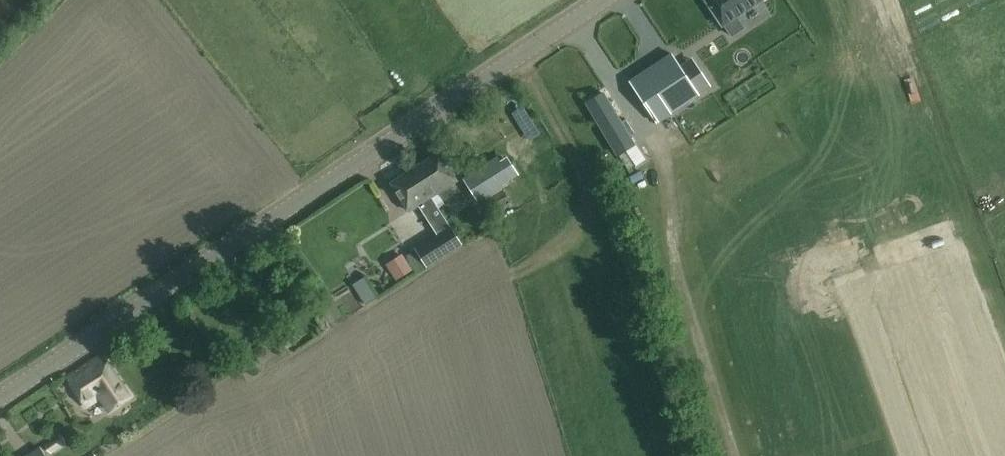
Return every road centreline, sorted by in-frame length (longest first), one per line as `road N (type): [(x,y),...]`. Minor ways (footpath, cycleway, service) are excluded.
road 1 (tertiary): [(0,396),(606,0)]

